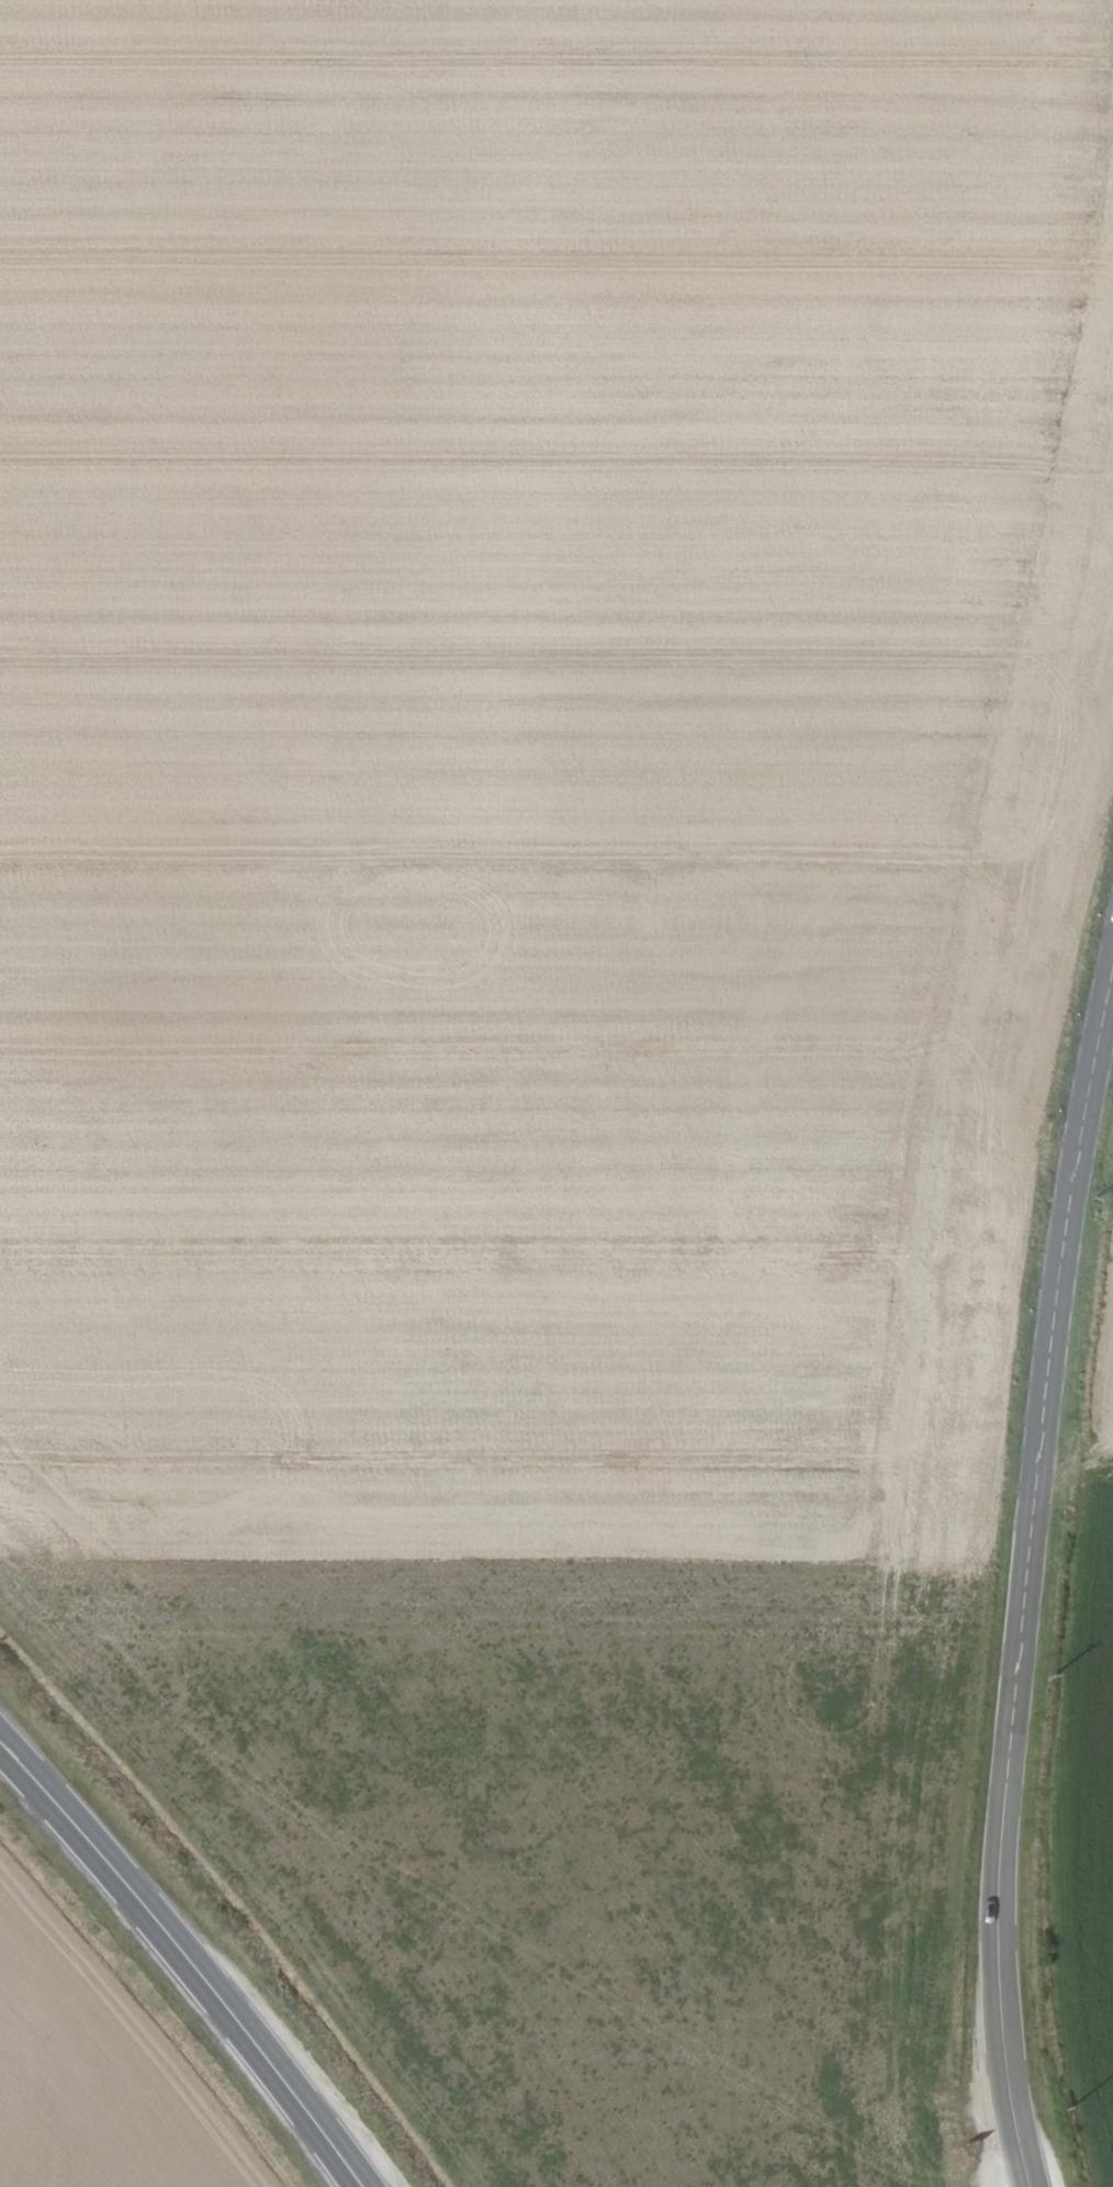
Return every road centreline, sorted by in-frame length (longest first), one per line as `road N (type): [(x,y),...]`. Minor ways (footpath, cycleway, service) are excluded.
road 1 (tertiary): [(1019,2186),(994,2044),(988,1910),(1051,1230),(1112,907)]
road 2 (primary): [(362,2186),(194,1964),(0,1741)]

